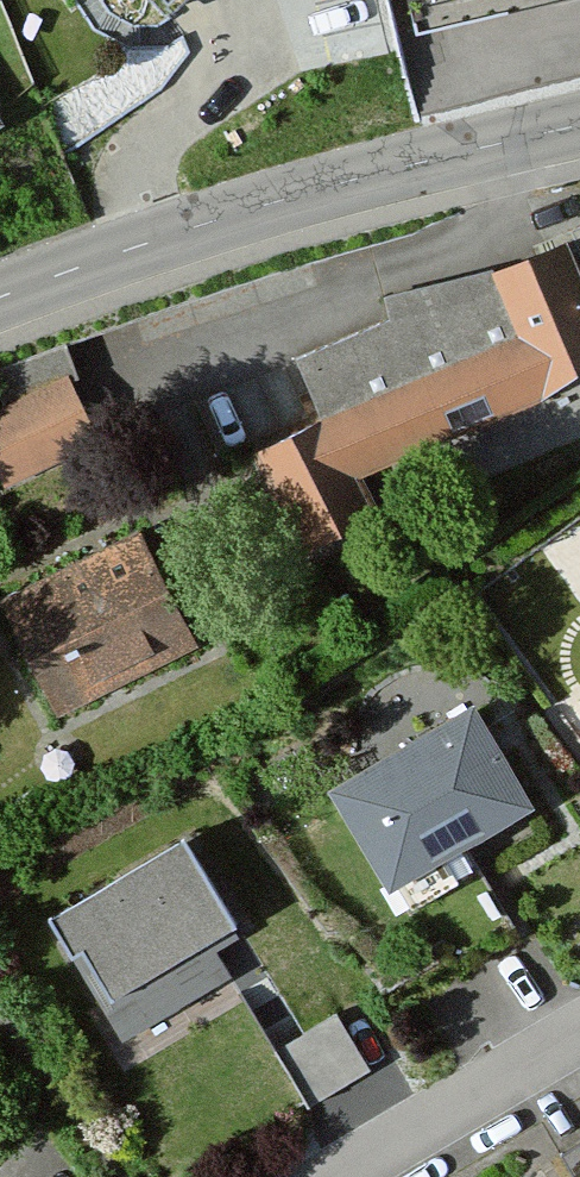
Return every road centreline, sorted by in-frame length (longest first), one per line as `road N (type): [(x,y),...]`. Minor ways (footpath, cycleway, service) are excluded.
road 1 (unclassified): [(0,301),(143,244),(579,125)]
road 2 (residential): [(579,1037),(343,1176)]

